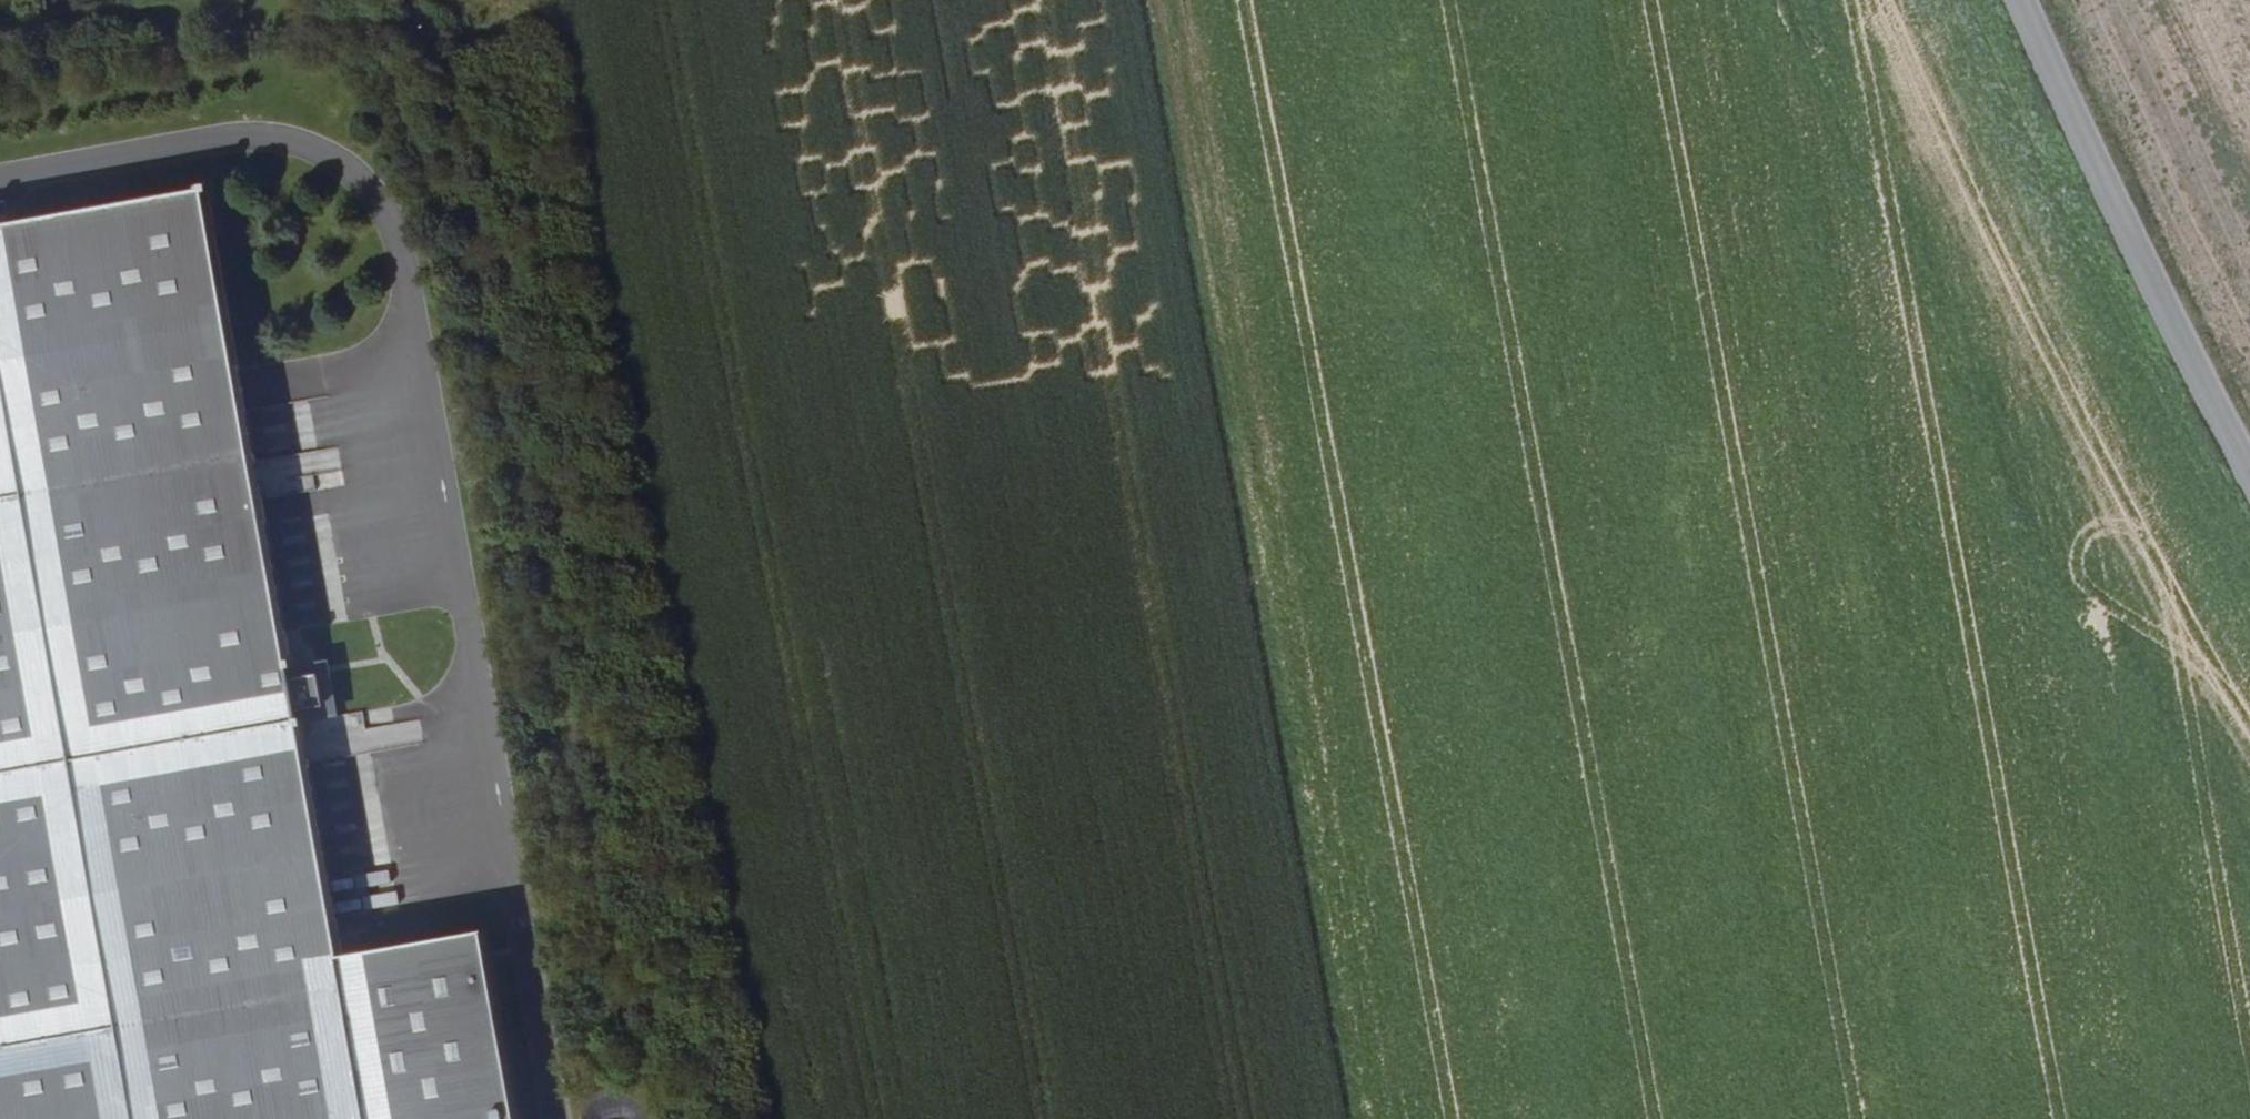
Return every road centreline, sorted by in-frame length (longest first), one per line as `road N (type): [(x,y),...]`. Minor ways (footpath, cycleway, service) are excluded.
road 1 (unclassified): [(2013,0),(2249,489)]

